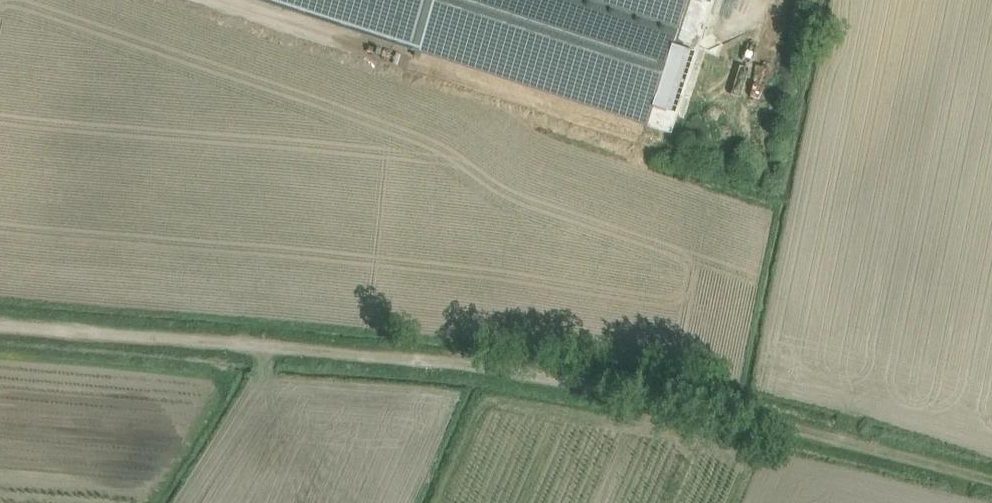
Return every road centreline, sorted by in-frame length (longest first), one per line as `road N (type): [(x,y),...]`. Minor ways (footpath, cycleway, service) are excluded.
road 1 (track): [(0,325),(344,348),(482,367),(691,401),(991,481)]

